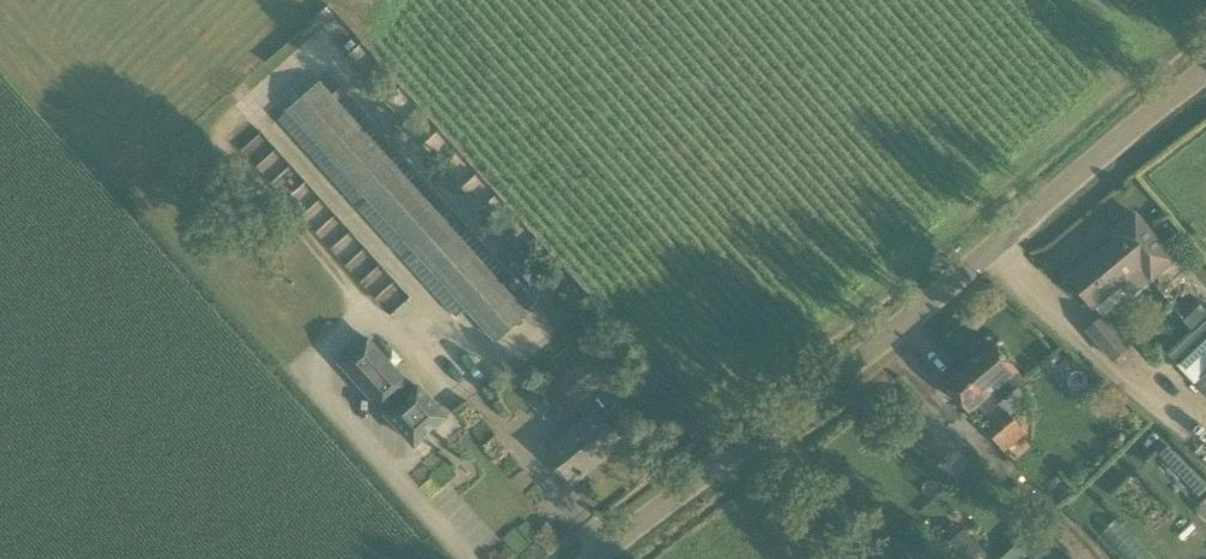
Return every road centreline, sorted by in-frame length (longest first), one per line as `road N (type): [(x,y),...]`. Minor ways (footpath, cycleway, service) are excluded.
road 1 (unclassified): [(578,558),(657,488),(1205,68)]

